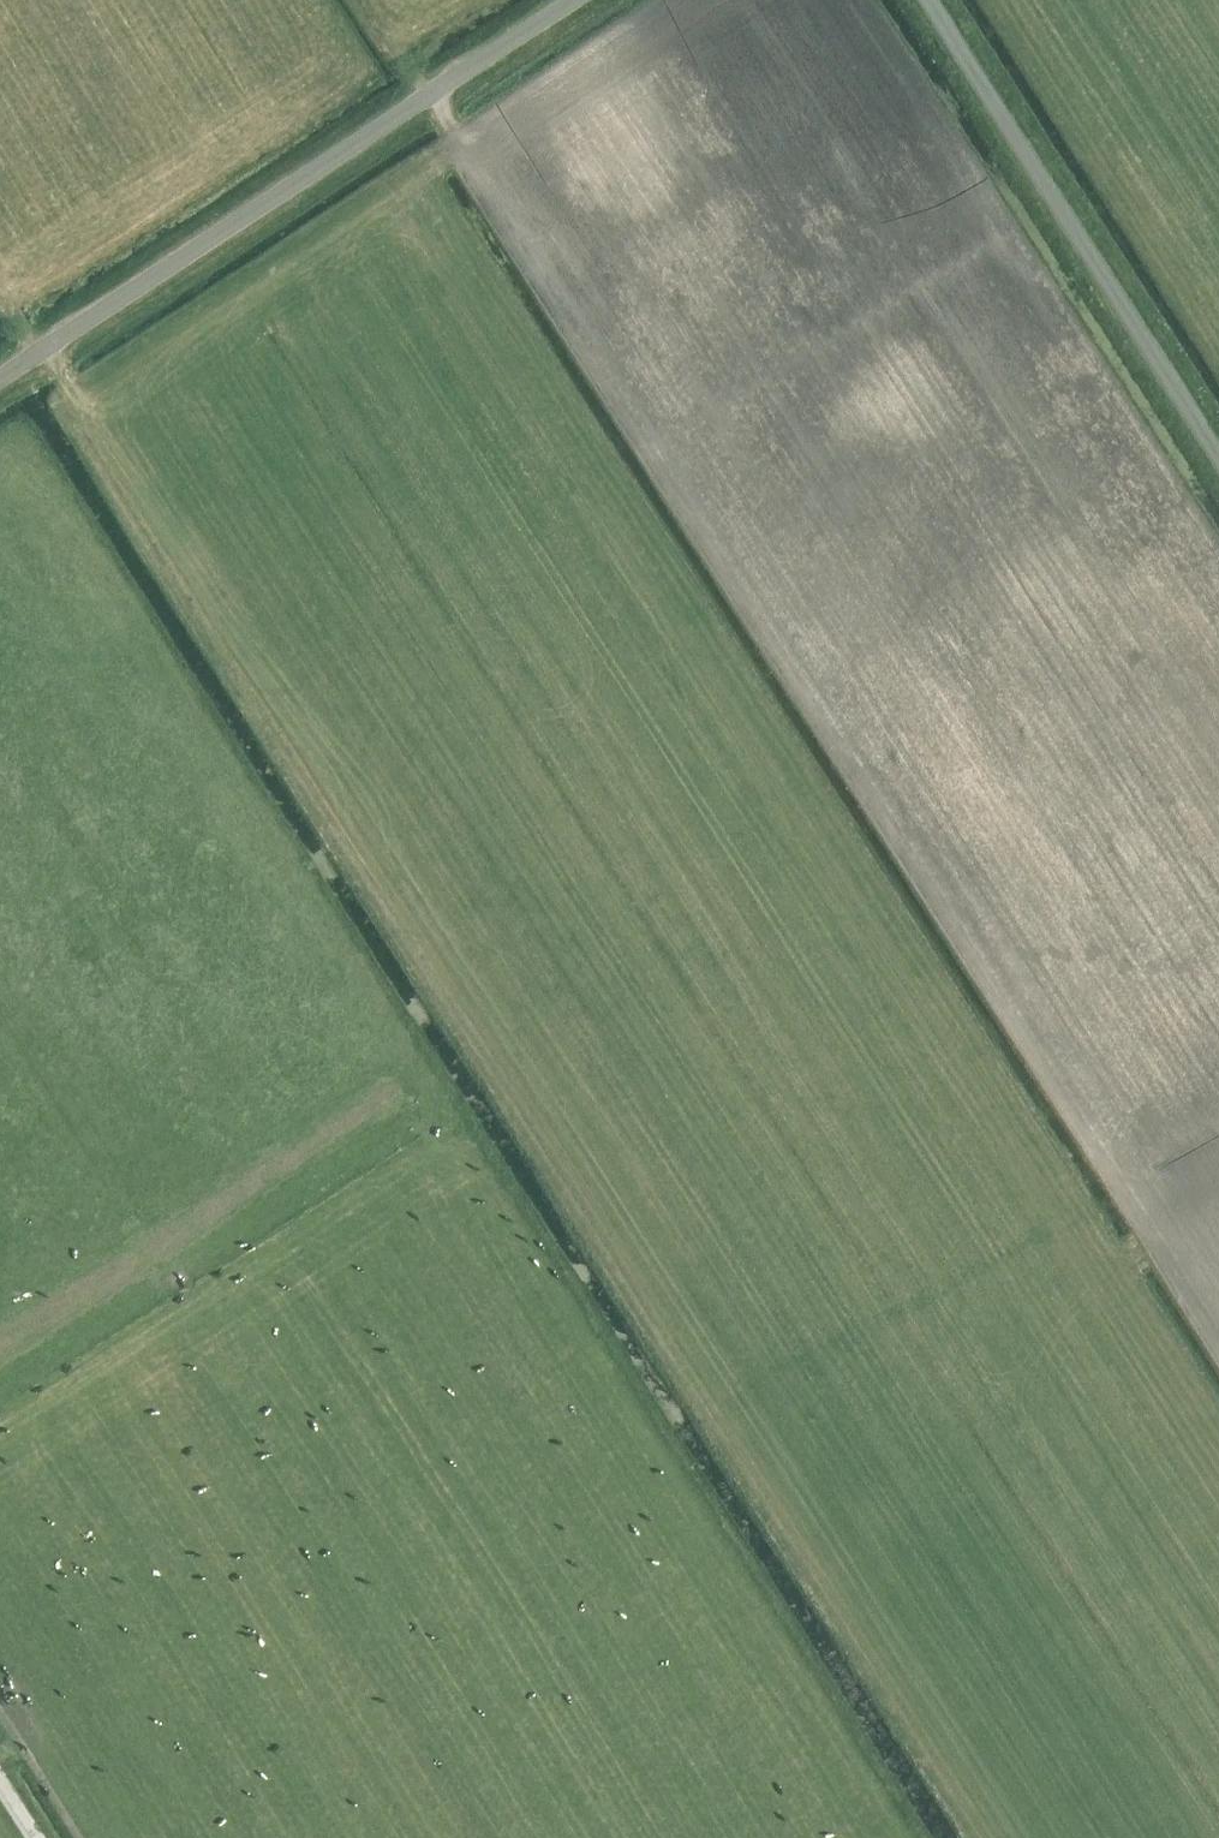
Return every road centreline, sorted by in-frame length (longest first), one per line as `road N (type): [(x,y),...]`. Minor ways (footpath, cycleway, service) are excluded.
road 1 (unclassified): [(611,0),(0,400)]
road 2 (unclassified): [(1218,460),(927,0)]

